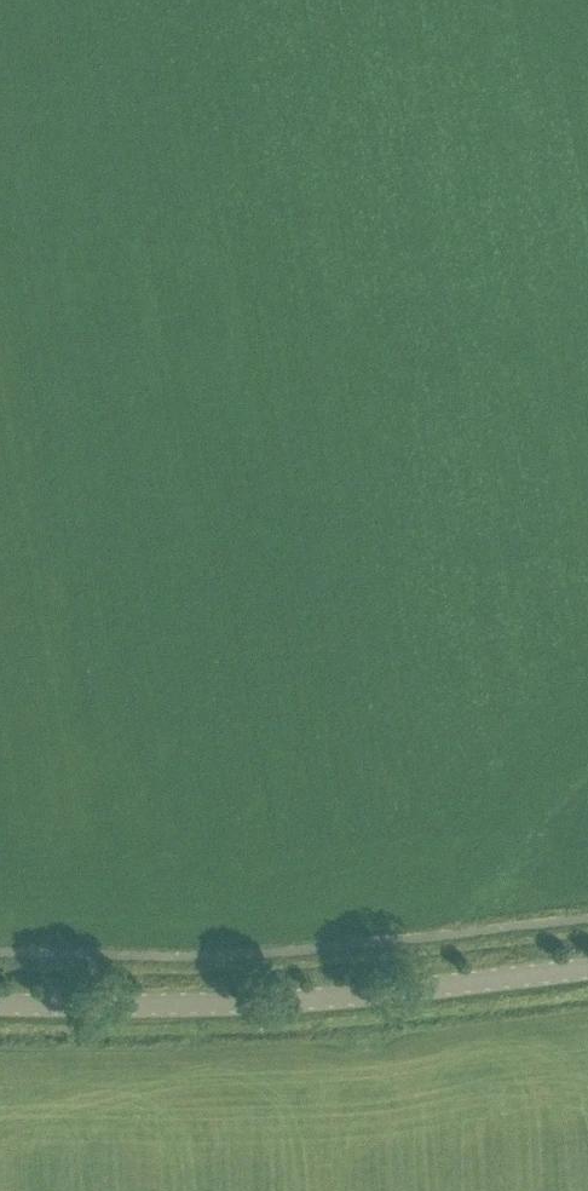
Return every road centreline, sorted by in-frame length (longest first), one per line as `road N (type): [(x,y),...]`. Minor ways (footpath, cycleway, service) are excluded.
road 1 (tertiary): [(0,1010),(212,1010),(587,976)]

